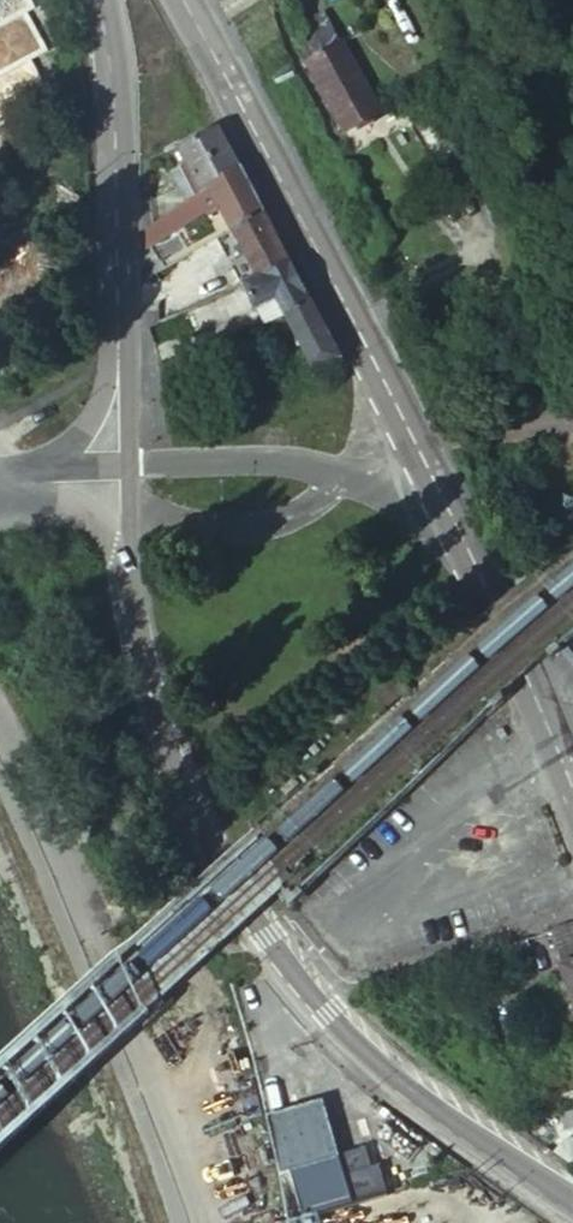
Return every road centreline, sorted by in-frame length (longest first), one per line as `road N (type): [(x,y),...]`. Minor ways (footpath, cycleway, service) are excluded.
road 1 (primary): [(135,559),(166,733),(267,937),(327,1018),(406,1088),(572,1203)]
road 2 (primary): [(419,437),(368,330),(182,0)]
road 3 (unclassified): [(0,714),(158,1075)]
road 4 (unclassified): [(473,547),(349,474),(251,458),(131,464)]
road 5 (primary): [(108,0),(119,329)]
road 6 (primary): [(572,788),(473,547)]
road 7 (primary): [(119,329),(91,421),(57,458),(30,470)]
road 8 (unclassified): [(419,437),(572,407)]
road 9 (primary): [(0,487),(82,518),(135,559)]
road 10 (unclassified): [(158,1075),(206,1222)]
road 11 (primary): [(119,329),(130,368),(131,464)]
road 12 (primary): [(473,547),(419,437)]

